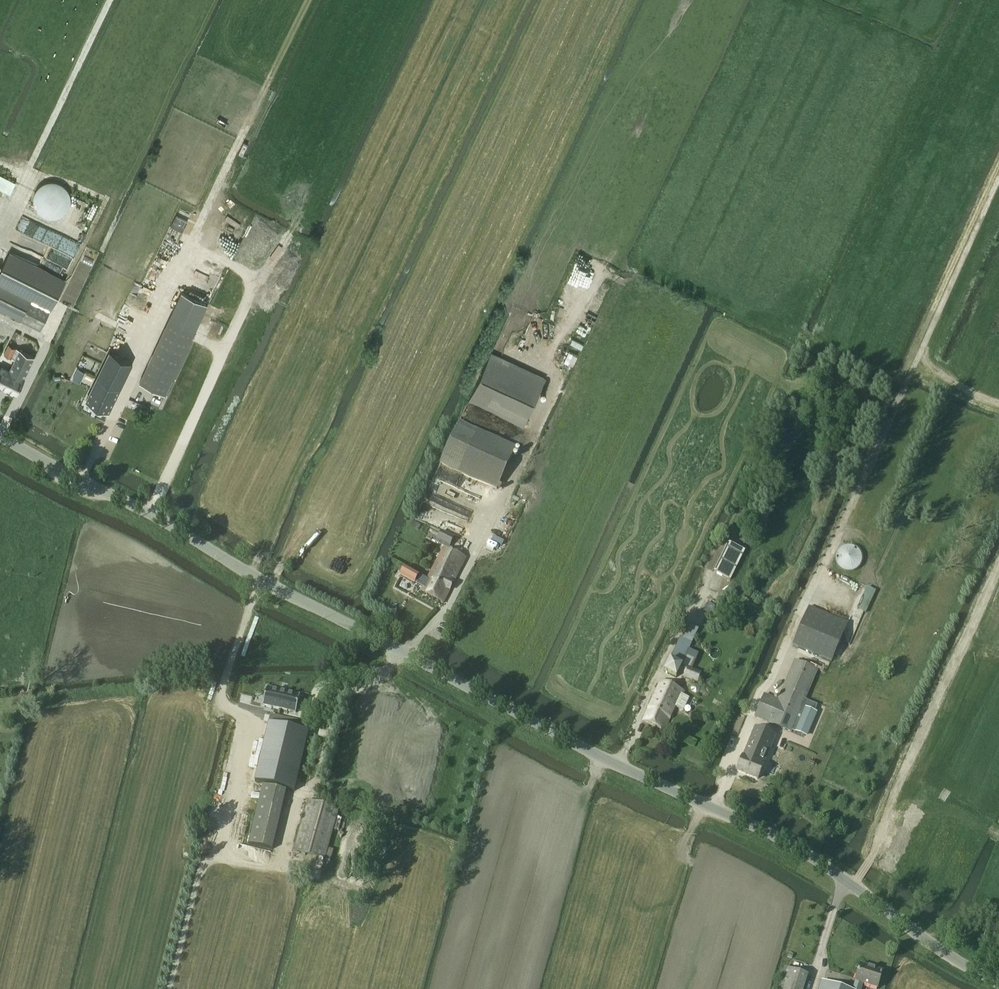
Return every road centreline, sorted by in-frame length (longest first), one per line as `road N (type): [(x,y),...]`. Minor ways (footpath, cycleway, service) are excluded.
road 1 (unclassified): [(998,985),(955,962),(792,845),(606,760),(245,574),(171,524),(0,437)]
road 2 (track): [(713,809),(759,694),(771,683),(998,180)]
road 3 (track): [(493,510),(451,602),(407,655),(380,678),(341,679),(321,777),(297,789),(274,868),(208,861),(170,988)]
road 4 (track): [(0,237),(114,0)]

